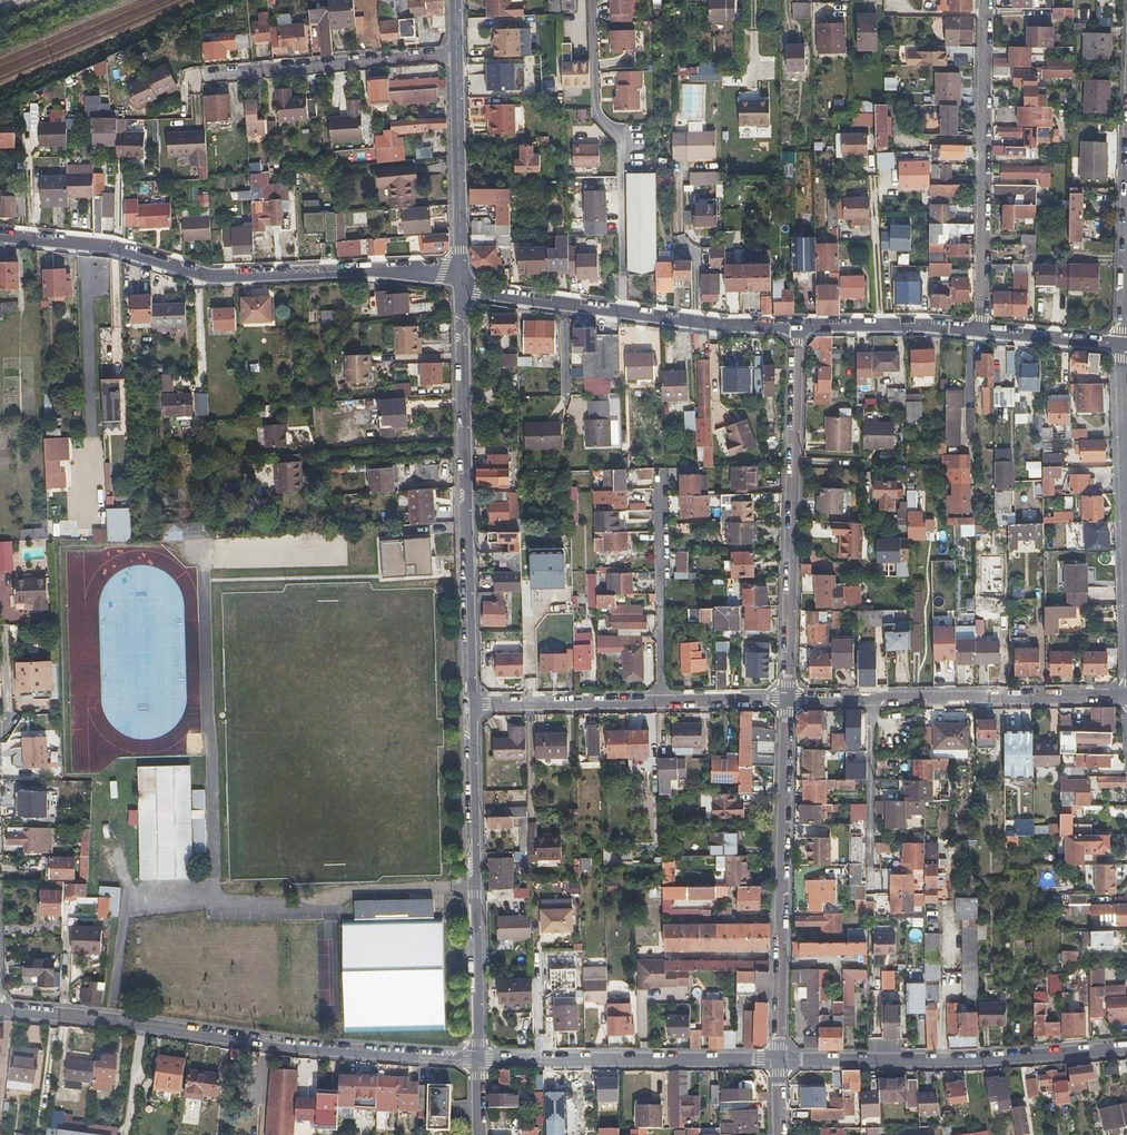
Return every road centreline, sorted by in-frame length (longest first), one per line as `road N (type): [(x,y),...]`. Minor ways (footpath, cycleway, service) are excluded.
road 1 (residential): [(0,1011),(479,1060)]
road 2 (residential): [(461,283),(439,274),(210,277),(127,249),(0,236)]
road 3 (residential): [(461,283),(473,705)]
road 4 (residential): [(786,700),(798,328)]
road 5 (residential): [(780,1060),(786,700)]
road 6 (residential): [(473,705),(479,1060)]
road 7 (residential): [(780,1060),(1126,1050)]
road 8 (residential): [(461,283),(479,292),(798,328)]
road 9 (residential): [(982,333),(985,0)]
road 10 (residential): [(479,1060),(780,1060)]
road 11 (residential): [(206,75),(458,54)]
road 12 (residential): [(877,698),(1126,695)]
road 13 (residential): [(458,54),(461,283)]
road 14 (residential): [(664,489),(664,701)]
road 15 (residential): [(473,705),(664,701)]
road 16 (residential): [(798,328),(982,333)]
road 17 (residential): [(872,868),(877,698)]
road 18 (residential): [(982,333),(1125,343)]
road 19 (residential): [(664,701),(786,700)]

